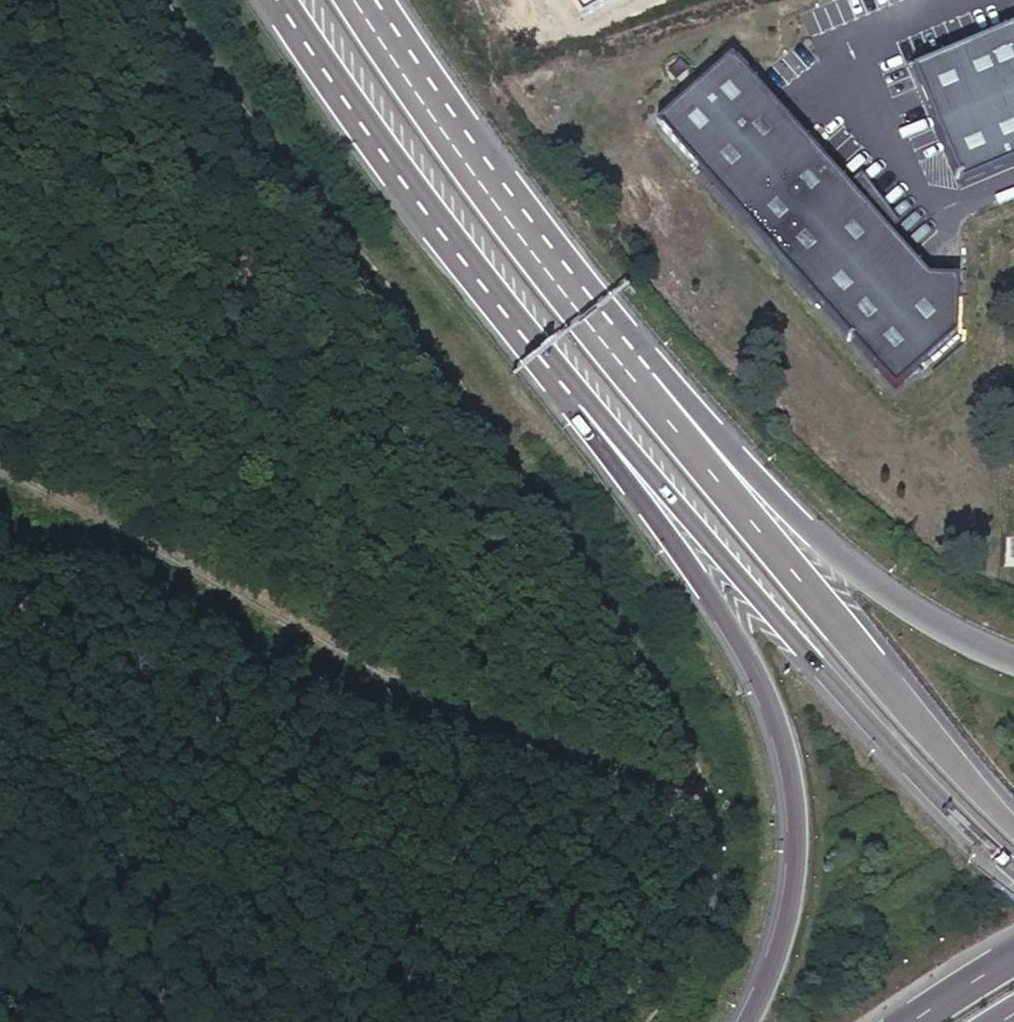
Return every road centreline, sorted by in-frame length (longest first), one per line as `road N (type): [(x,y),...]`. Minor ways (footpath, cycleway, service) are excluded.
road 1 (track): [(703,796),(695,747),(643,651),(517,465),(163,0)]
road 2 (trunk): [(276,0),(362,131),(756,632)]
road 3 (track): [(0,475),(394,694),(703,796)]
road 4 (trunk): [(831,588),(502,208),(354,0)]
road 5 (track): [(373,1021),(0,817)]
road 6 (trunk): [(756,632),(746,654),(779,734),(791,830),(785,916),(746,1021)]
road 7 (trunk): [(756,632),(786,631),(1013,874)]
road 8 (trunk): [(1013,828),(828,615),(831,588)]
road 9 (track): [(703,796),(705,907),(672,969),(628,1021)]
road 10 (trunk): [(1013,663),(868,581),(831,588)]

